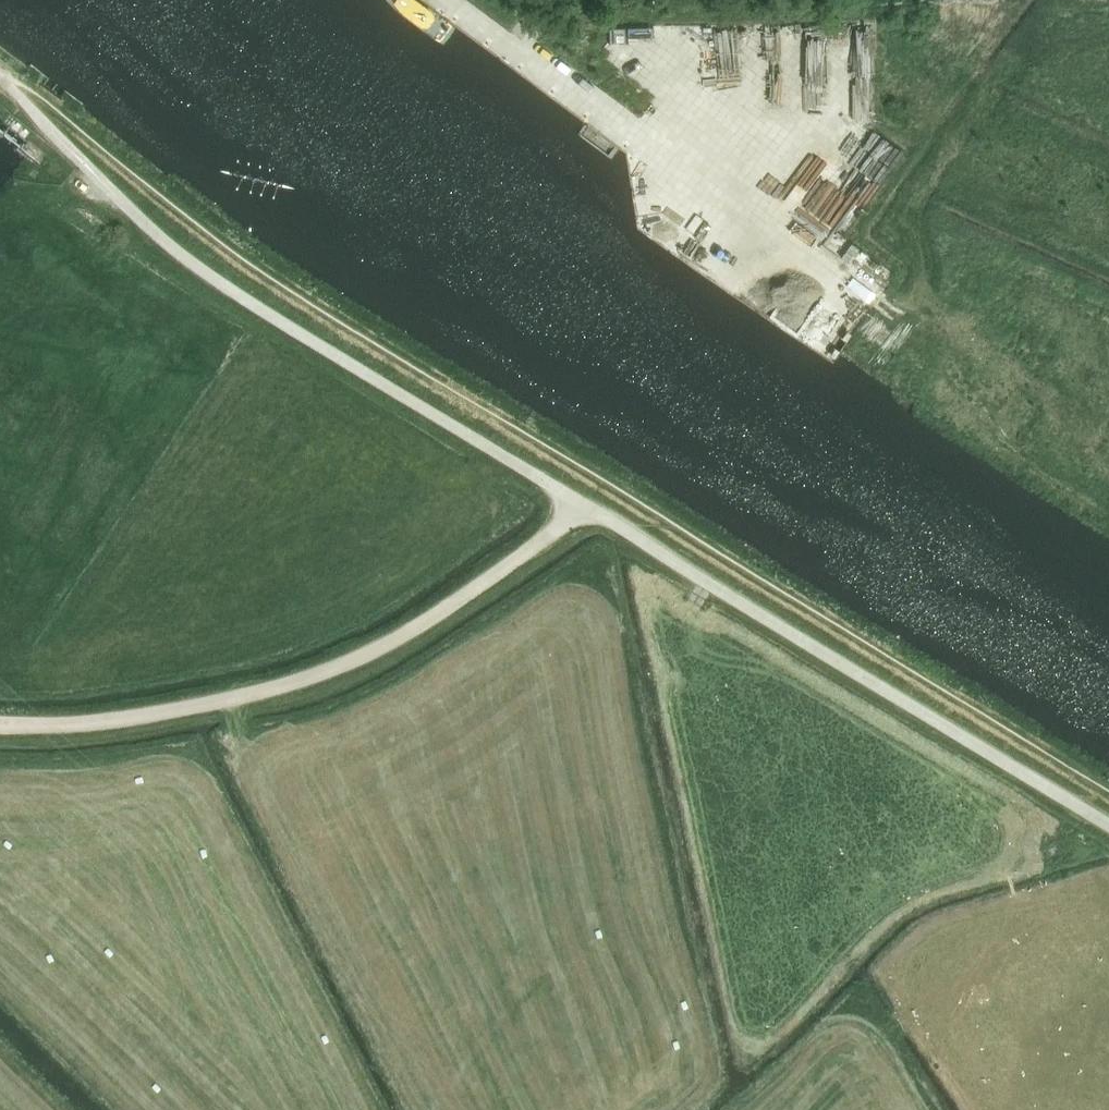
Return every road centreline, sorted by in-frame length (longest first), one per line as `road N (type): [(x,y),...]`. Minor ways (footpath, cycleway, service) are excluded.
road 1 (unclassified): [(1108,826),(242,300),(174,250),(0,78)]
road 2 (track): [(0,728),(121,724),(324,676),(447,612),(588,508)]

